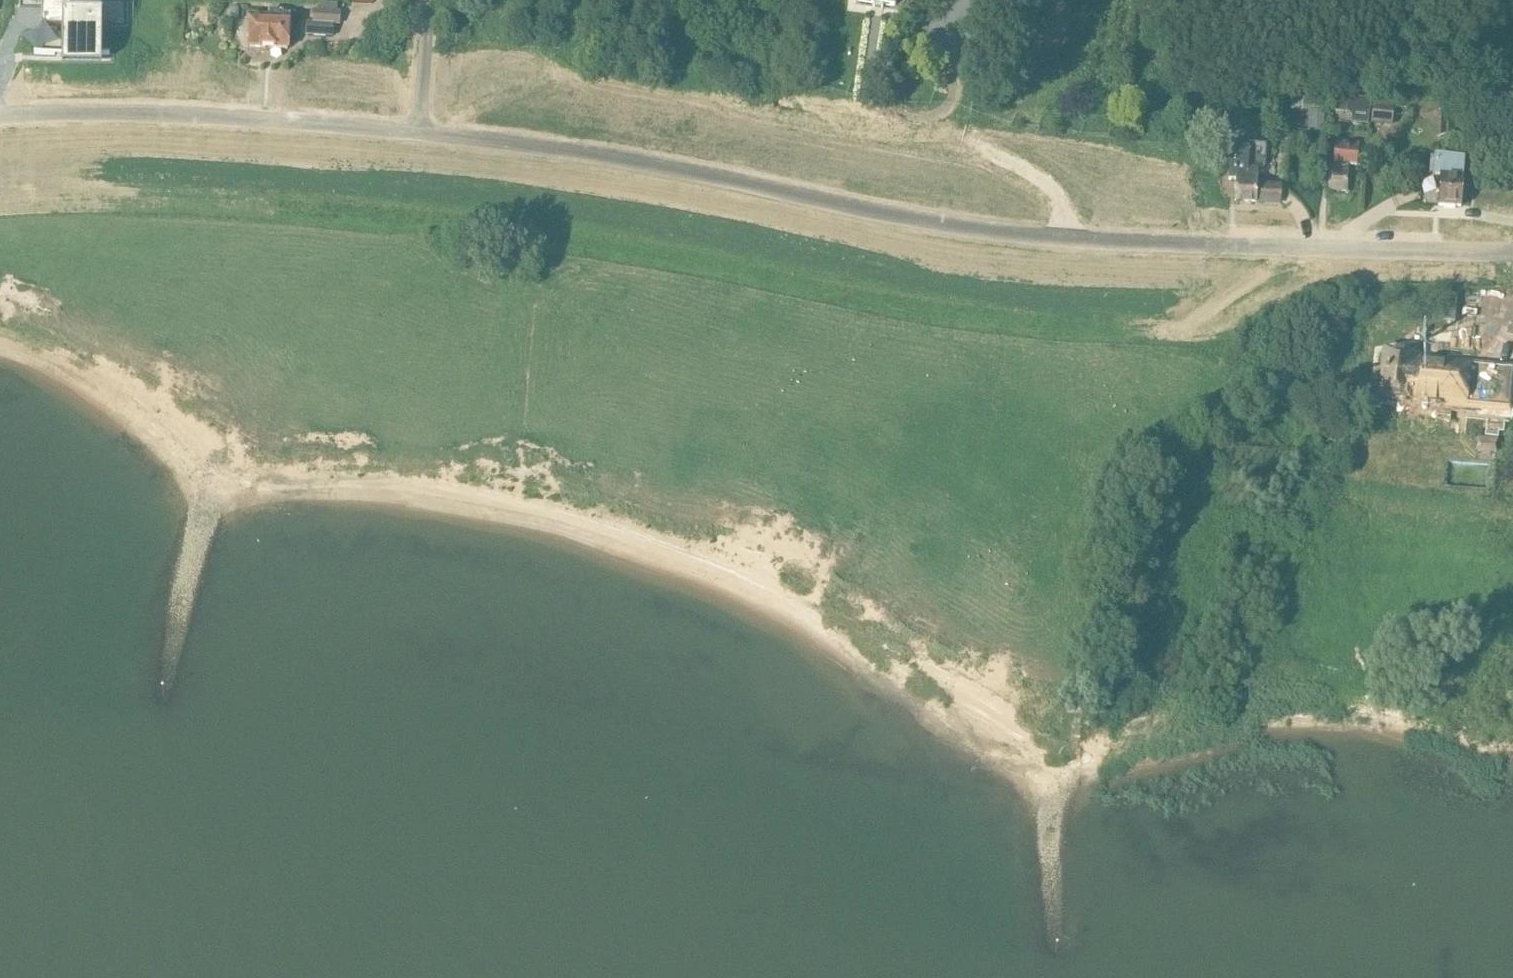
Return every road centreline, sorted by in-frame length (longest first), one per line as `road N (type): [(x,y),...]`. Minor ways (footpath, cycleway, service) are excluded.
road 1 (unclassified): [(1512,253),(998,235),(500,142),(265,120),(0,115)]

